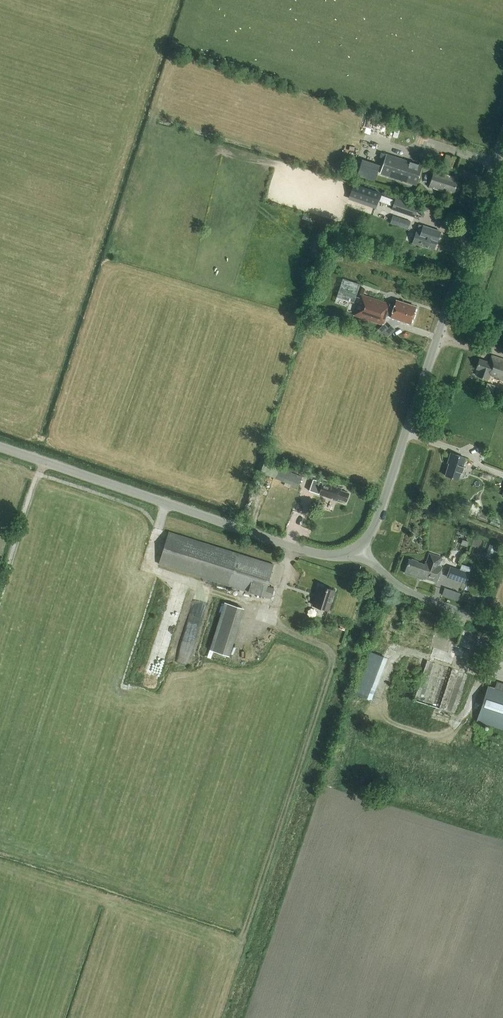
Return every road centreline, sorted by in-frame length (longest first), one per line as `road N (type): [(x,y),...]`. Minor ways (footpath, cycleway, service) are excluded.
road 1 (unclassified): [(360,547),(376,520),(502,134)]
road 2 (tertiary): [(360,547),(310,551),(0,447)]
road 3 (tertiary): [(360,547),(411,592),(502,627)]

